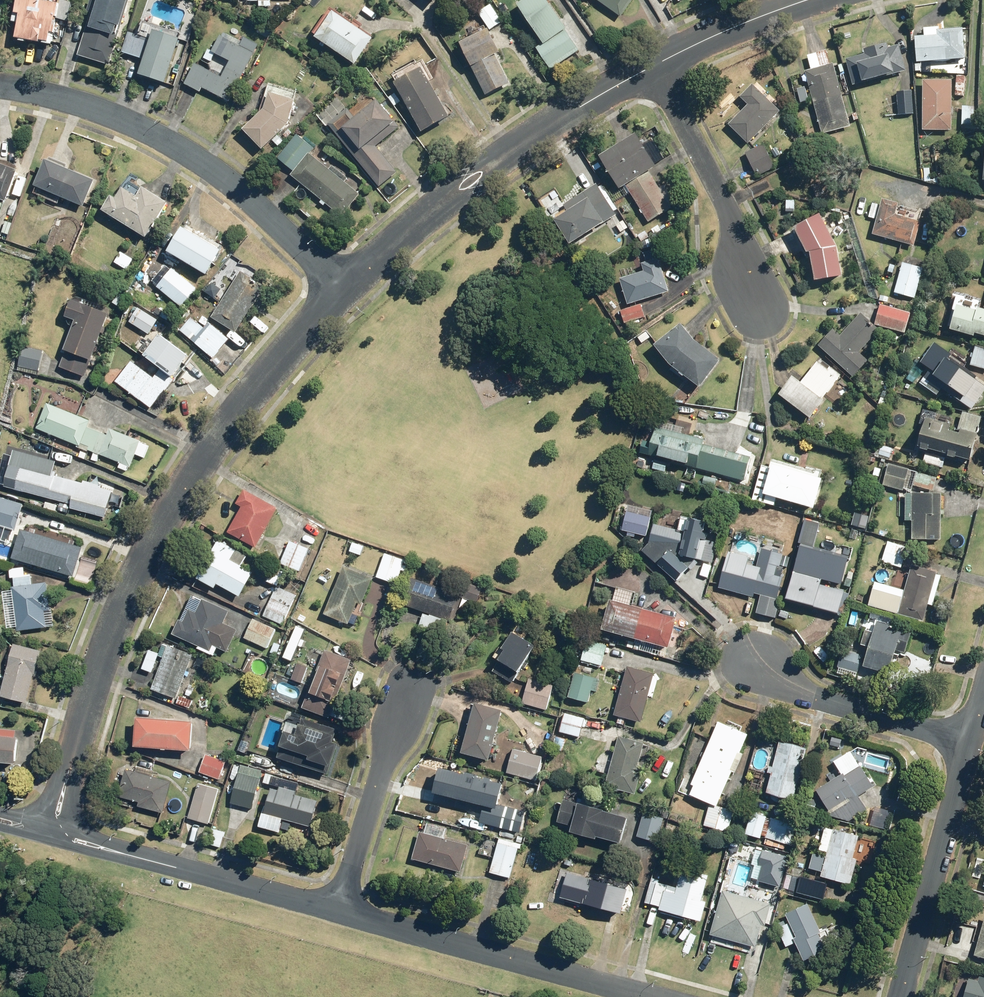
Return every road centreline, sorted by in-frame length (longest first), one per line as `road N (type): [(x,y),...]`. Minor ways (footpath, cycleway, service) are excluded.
road 1 (residential): [(62,828),(59,808),(80,714),(132,577),(204,452),(347,288)]
road 2 (residential): [(0,85),(123,119),(199,159),(347,288)]
road 3 (residential): [(347,288),(471,182),(659,63)]
road 4 (residential): [(335,910),(655,996)]
road 5 (residential): [(62,828),(82,843),(335,910)]
road 6 (residential): [(970,740),(901,996)]
road 7 (residential): [(659,63),(735,227),(739,272),(758,302)]
road 8 (residential): [(335,910),(408,686)]
road 9 (residential): [(970,740),(811,697),(762,664)]
road 10 (residential): [(659,63),(807,0)]

